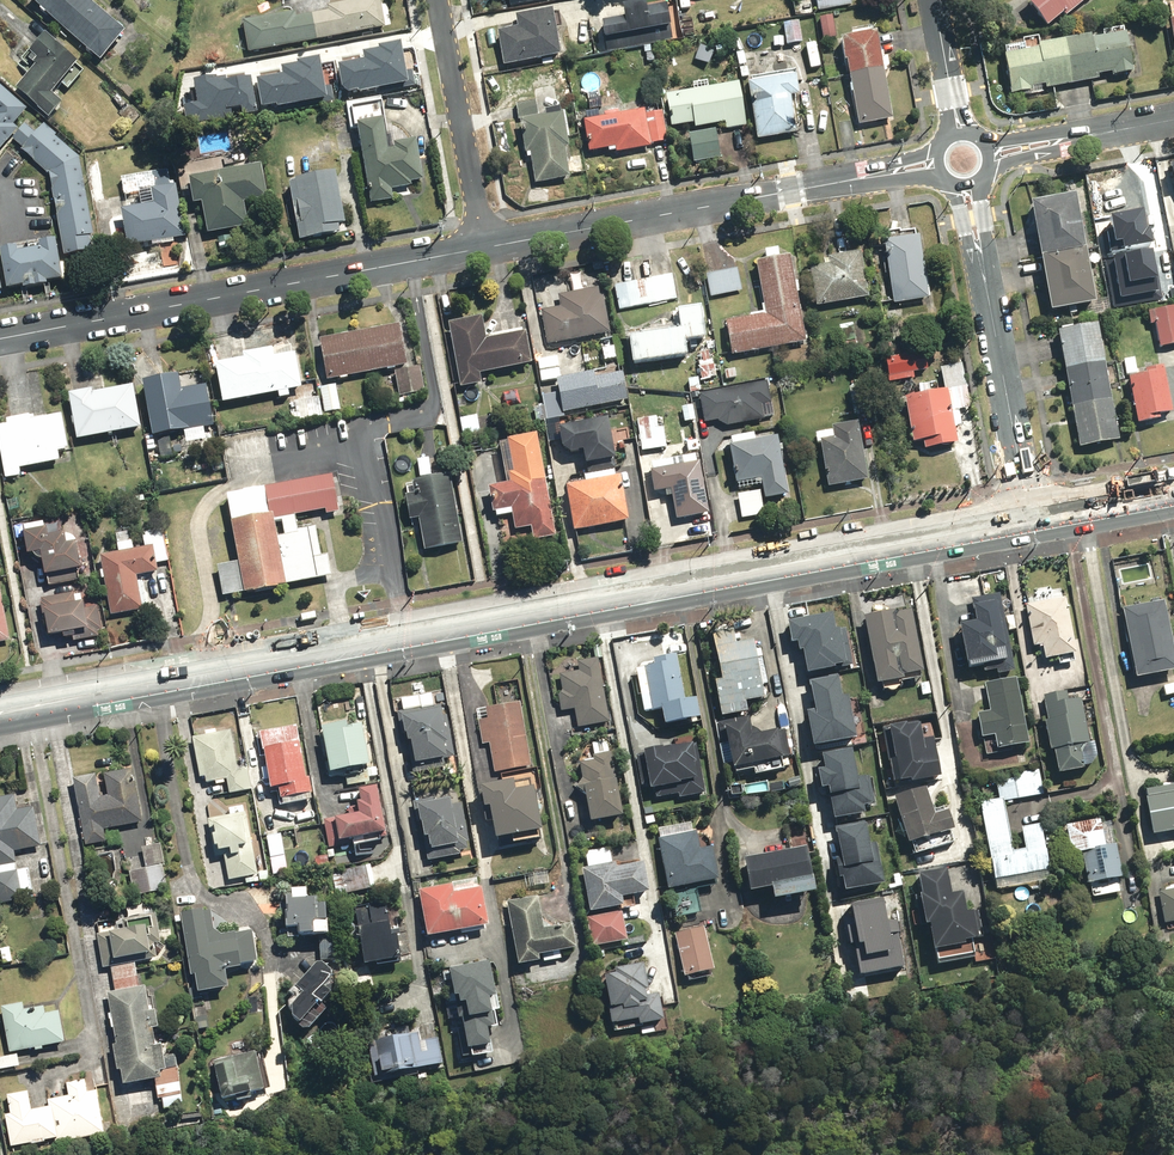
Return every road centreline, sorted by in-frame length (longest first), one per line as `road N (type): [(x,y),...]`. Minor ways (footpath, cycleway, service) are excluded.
road 1 (primary): [(0,713),(1029,519)]
road 2 (residential): [(483,249),(0,339)]
road 3 (residential): [(929,168),(483,249)]
road 4 (residential): [(969,196),(1029,519)]
road 5 (residential): [(439,0),(483,249)]
road 6 (residential): [(1173,122),(1000,155)]
road 7 (primary): [(1029,519),(1173,494)]
road 8 (residential): [(932,0),(955,126)]

